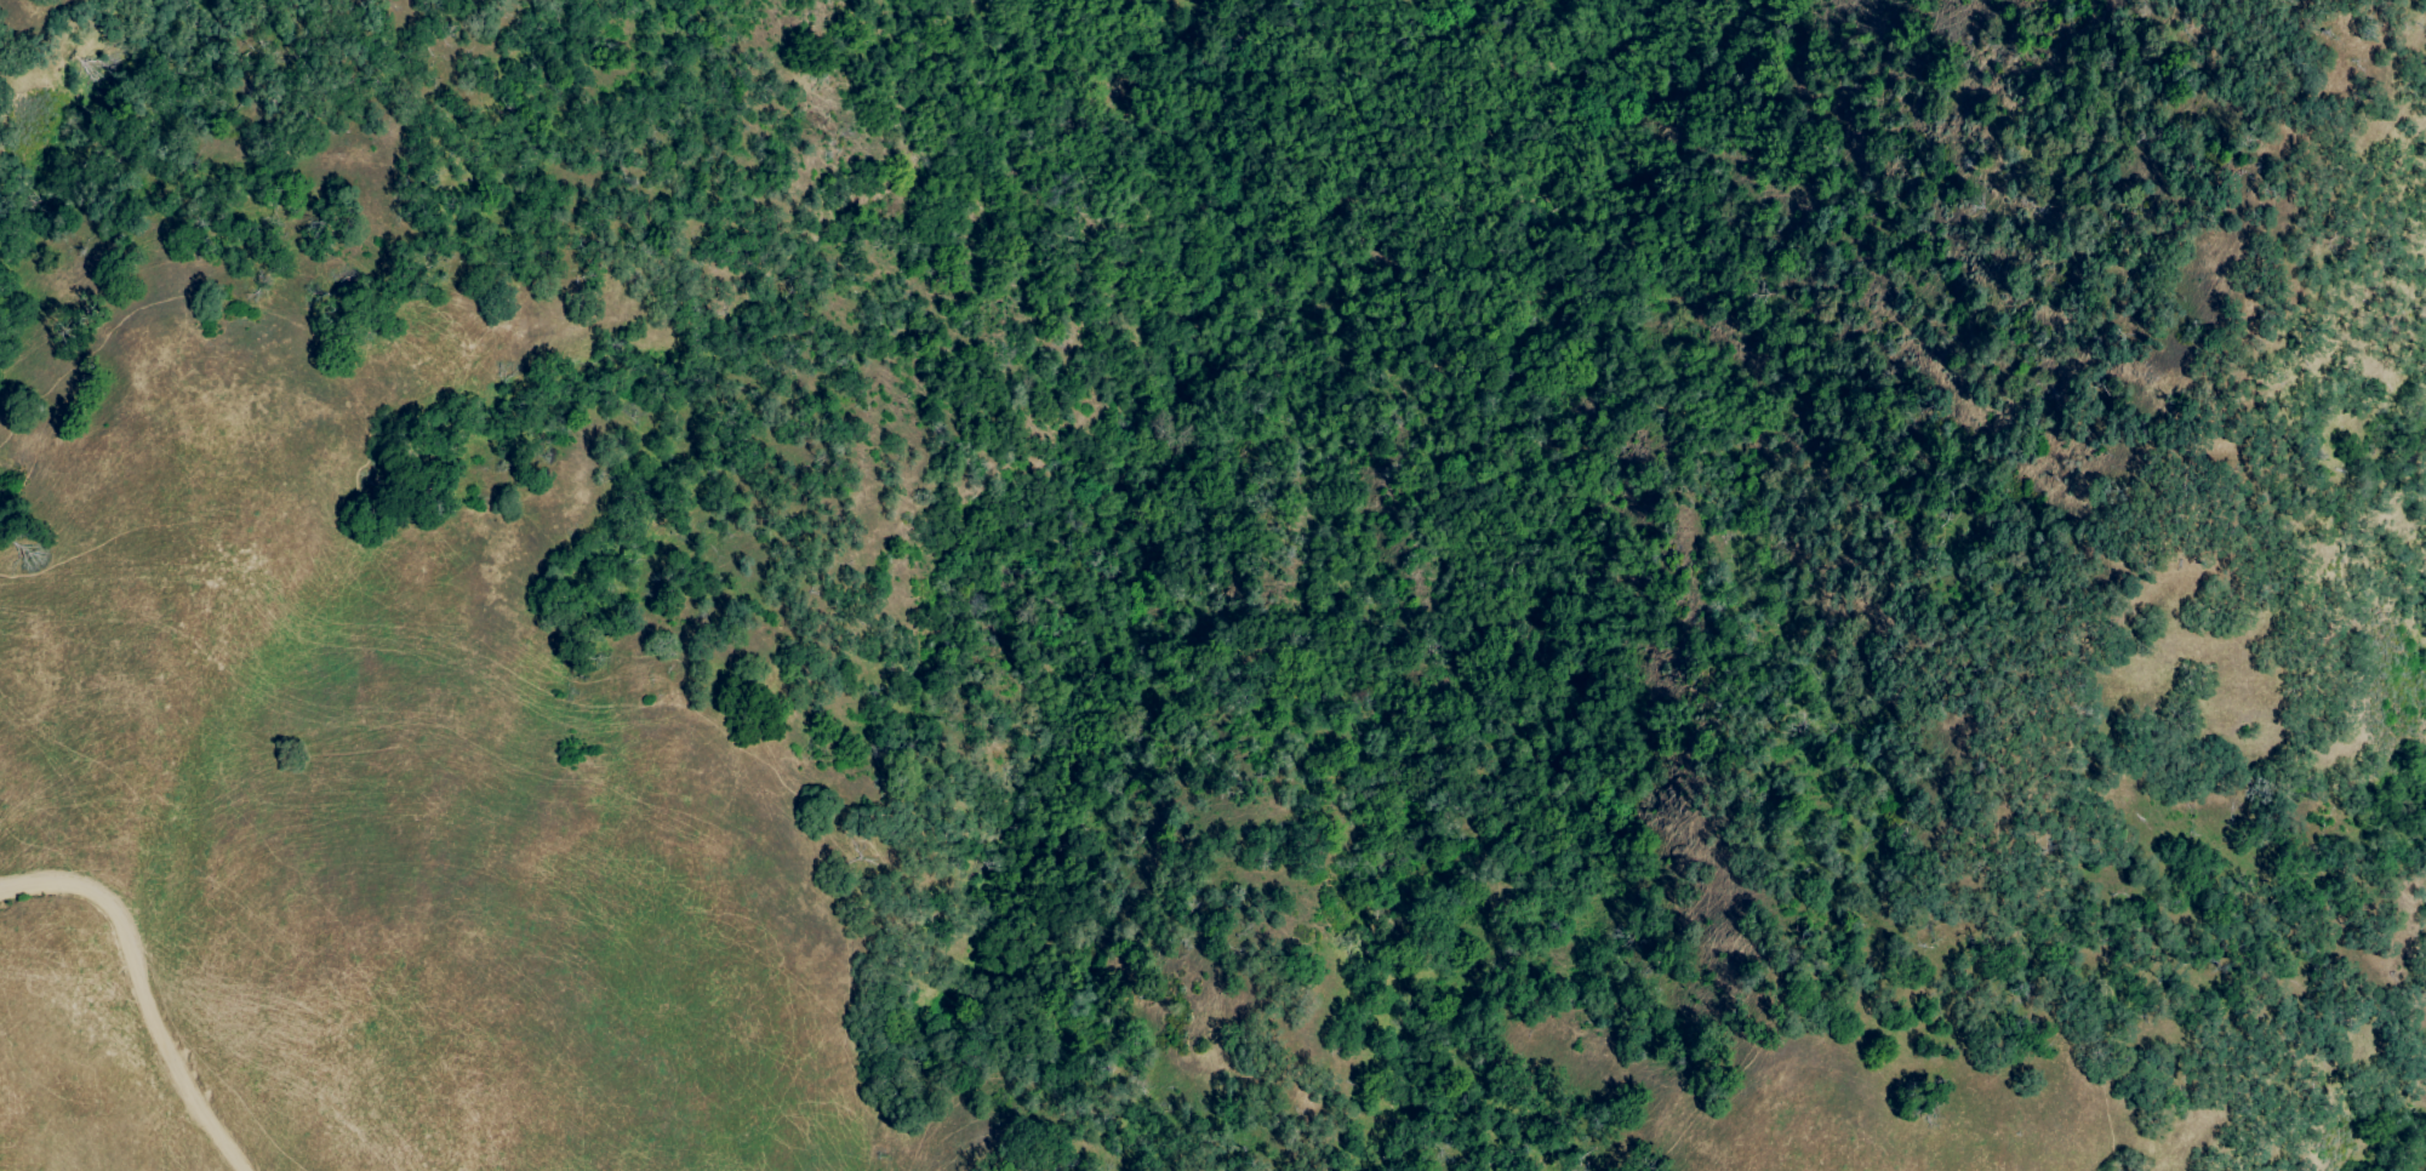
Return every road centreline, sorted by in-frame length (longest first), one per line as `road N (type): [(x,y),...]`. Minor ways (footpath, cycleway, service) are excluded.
road 1 (track): [(0,897),(45,887),(96,897),(130,939),(175,1050),(250,1170)]

